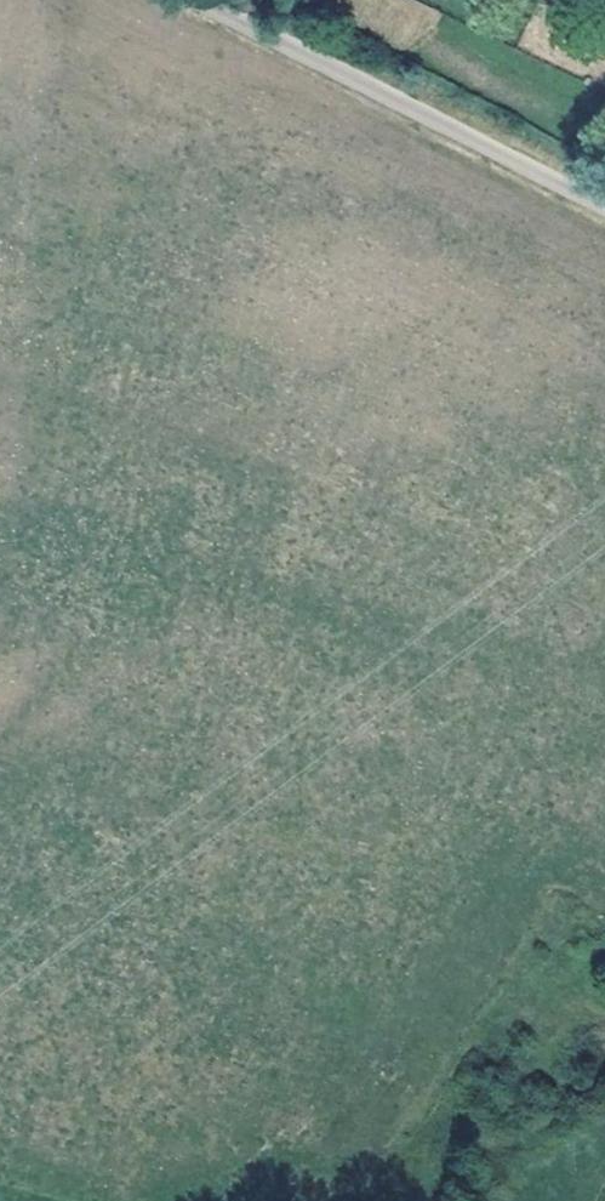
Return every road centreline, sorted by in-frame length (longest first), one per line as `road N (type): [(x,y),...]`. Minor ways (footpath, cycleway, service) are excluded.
road 1 (unclassified): [(200,0),(604,211)]

